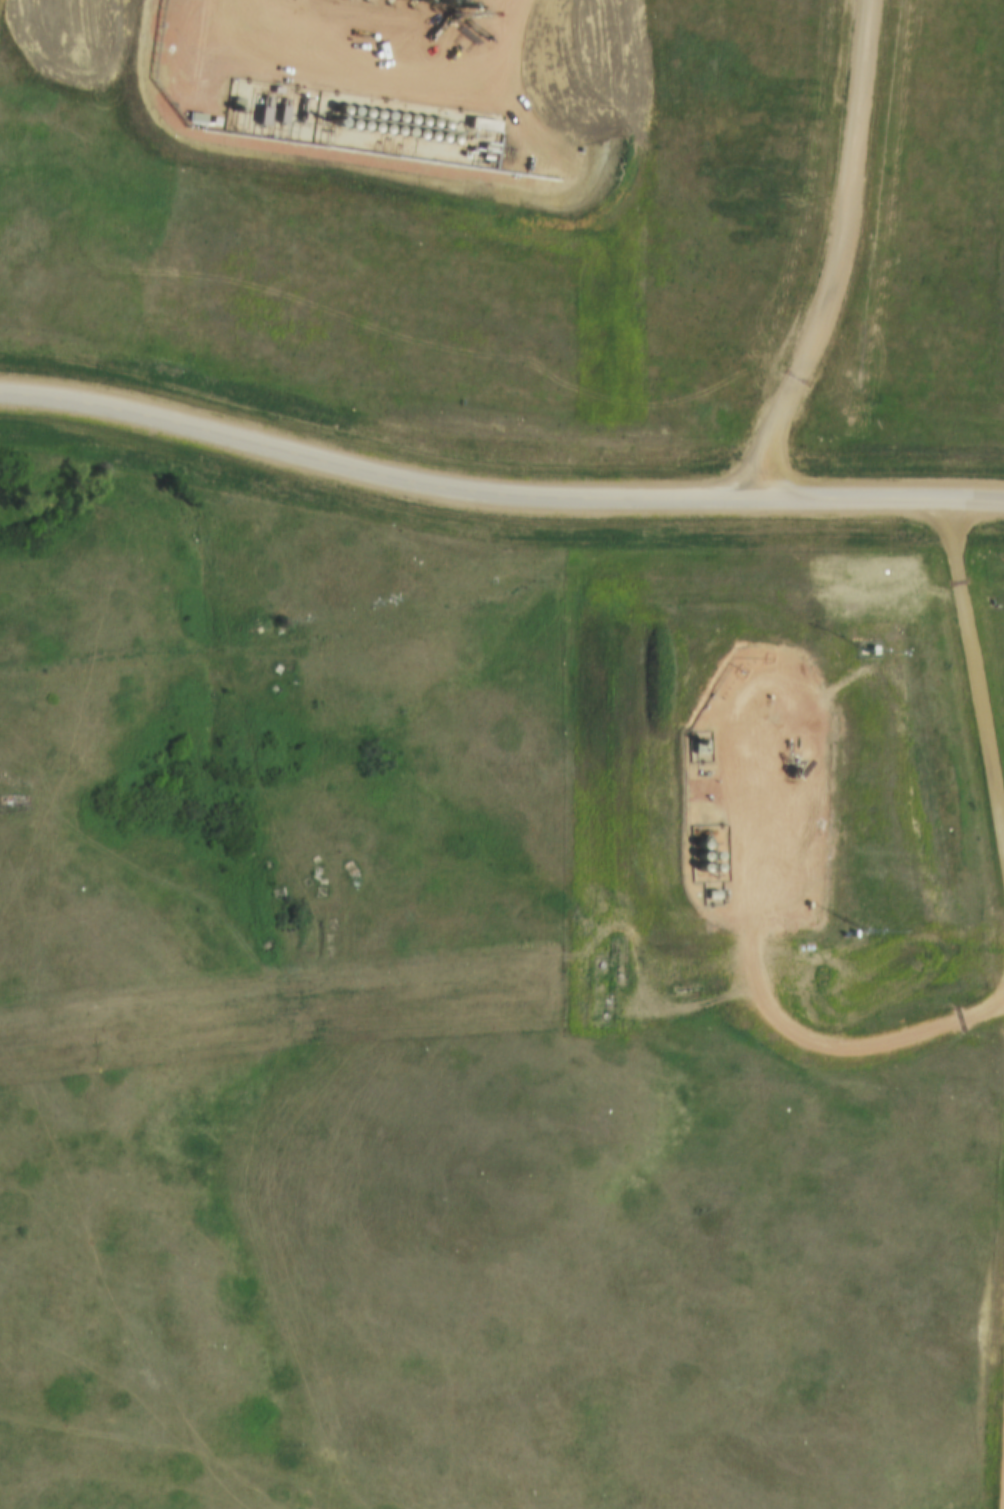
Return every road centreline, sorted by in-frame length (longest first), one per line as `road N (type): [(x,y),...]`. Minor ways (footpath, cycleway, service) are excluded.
road 1 (tertiary): [(1003,501),(574,501),(435,488),(121,410),(0,395)]

